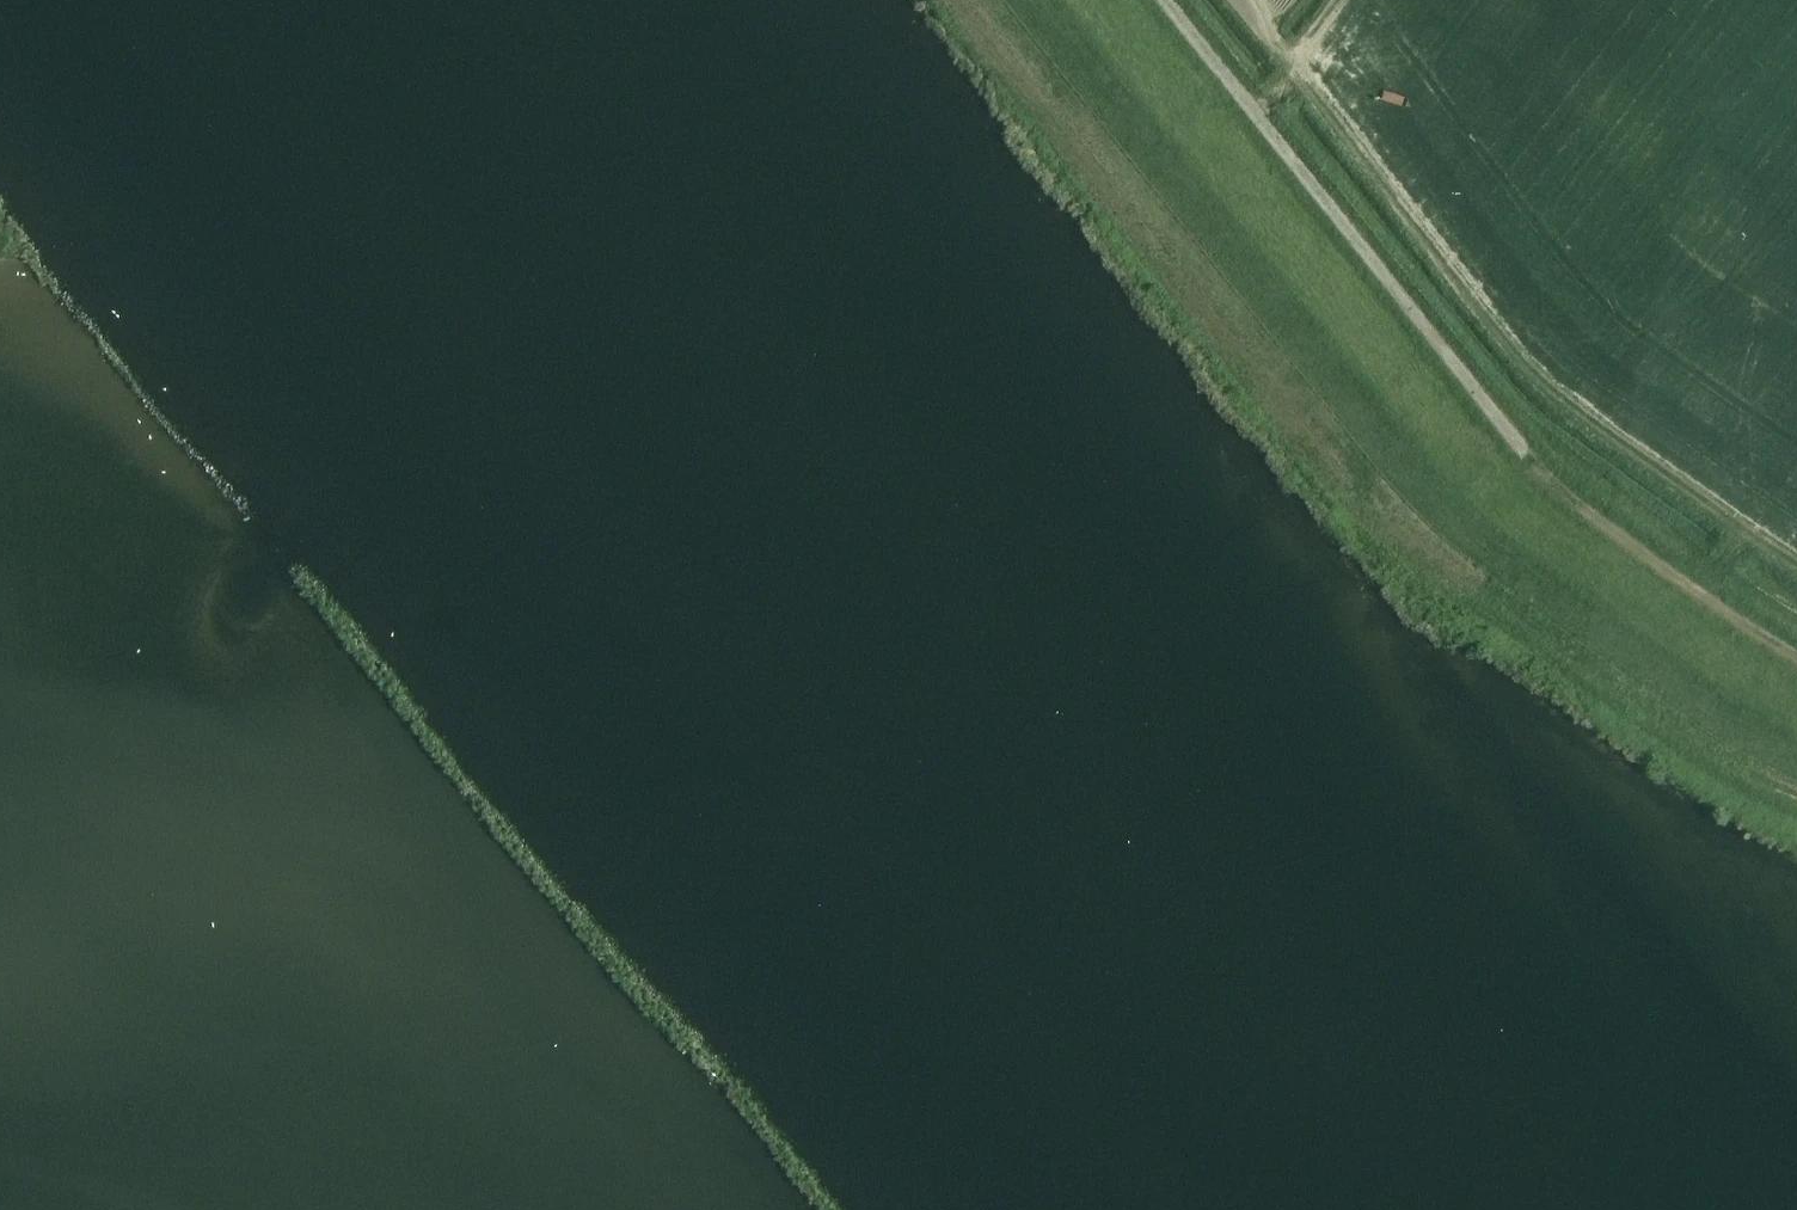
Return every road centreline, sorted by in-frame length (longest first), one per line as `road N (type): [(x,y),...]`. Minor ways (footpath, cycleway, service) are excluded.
road 1 (track): [(1163,0),(1519,448)]

